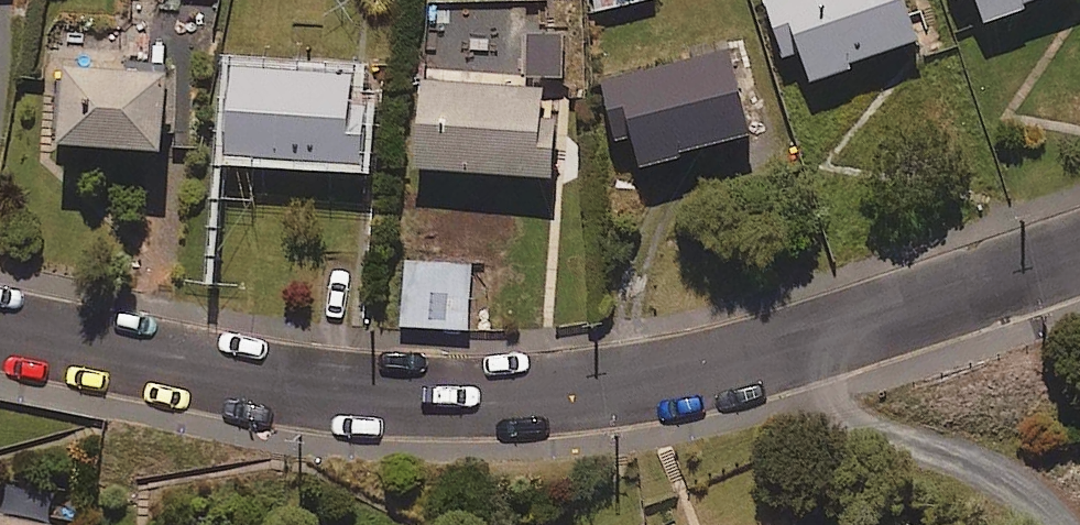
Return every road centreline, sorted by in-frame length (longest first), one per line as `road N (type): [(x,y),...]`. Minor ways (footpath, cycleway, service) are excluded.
road 1 (residential): [(0,329),(278,381),(556,385),(679,368),(1079,241)]

